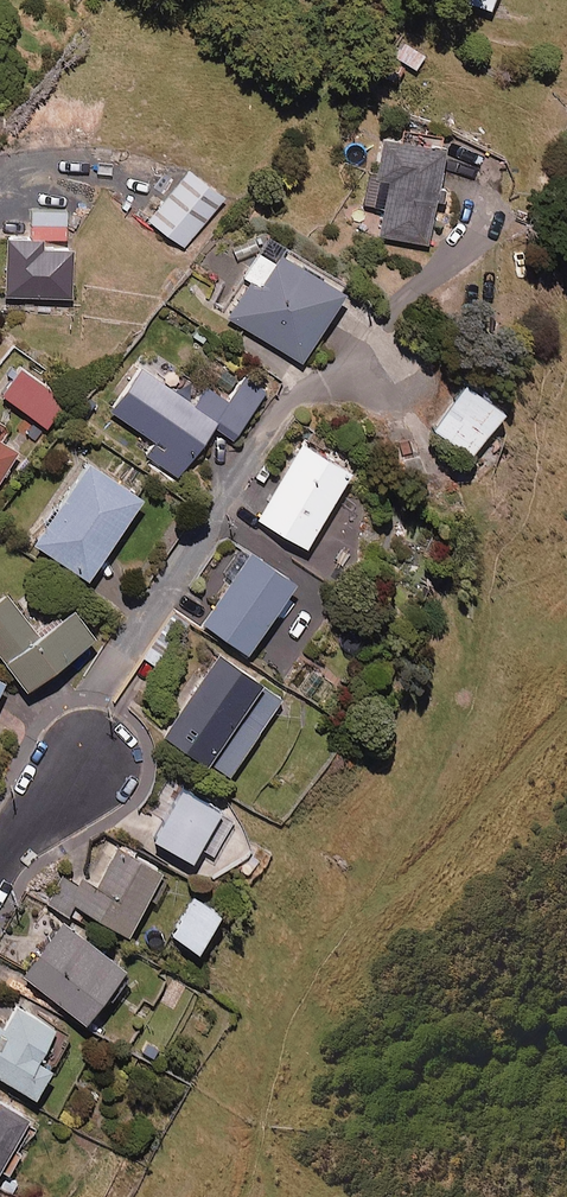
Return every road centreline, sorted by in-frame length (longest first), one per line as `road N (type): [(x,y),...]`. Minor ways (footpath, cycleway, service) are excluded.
road 1 (residential): [(89,765),(17,837),(0,867)]

